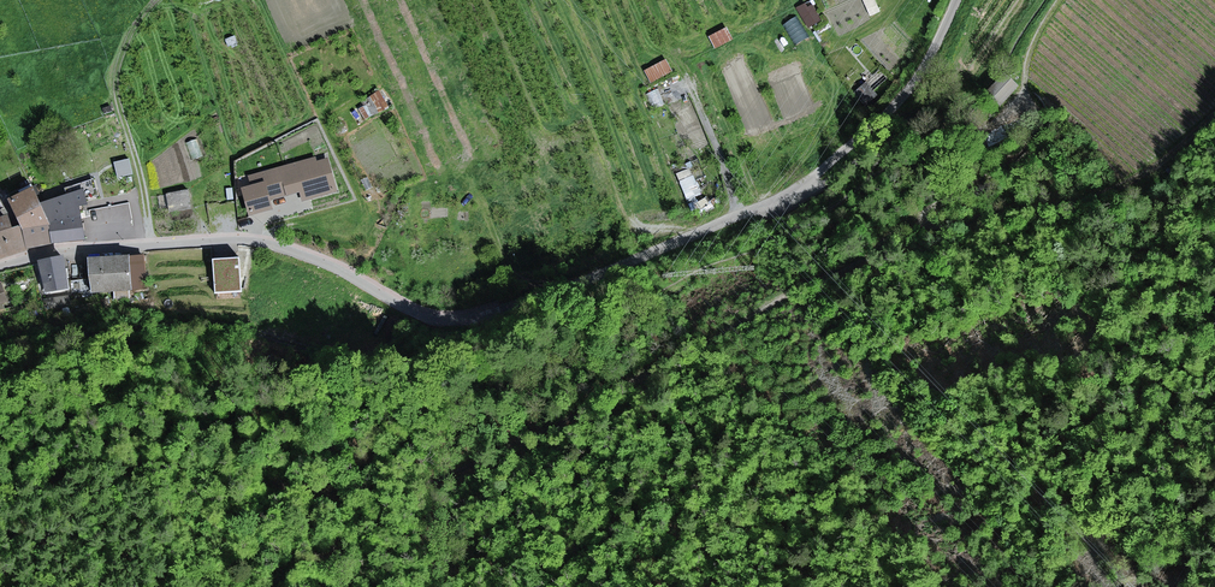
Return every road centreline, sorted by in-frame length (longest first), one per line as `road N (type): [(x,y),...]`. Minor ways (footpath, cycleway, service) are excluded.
road 1 (unclassified): [(0,267),(68,252),(246,241),(324,264),(417,312),(449,318),(503,309),(792,192),(904,95),(956,0)]
road 2 (track): [(911,213),(992,169),(1030,95),(1020,90),(992,125),(804,183)]
road 3 (track): [(201,243),(200,209),(223,174),(334,115),(375,82),(370,55),(340,0)]
road 4 (track): [(911,213),(957,219),(1083,201),(1145,170),(1214,111)]
road 5 (track): [(149,246),(115,93),(131,34),(157,0)]
road 6 (track): [(673,59),(689,81),(739,215)]

